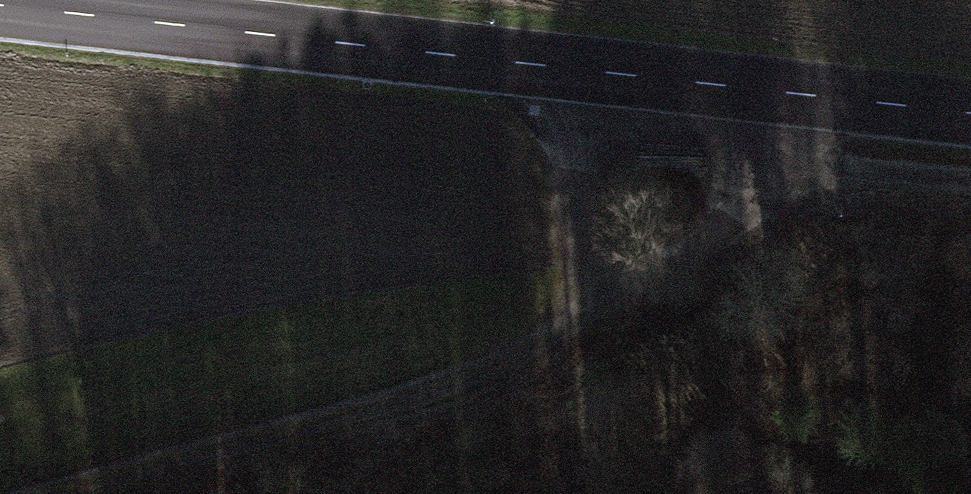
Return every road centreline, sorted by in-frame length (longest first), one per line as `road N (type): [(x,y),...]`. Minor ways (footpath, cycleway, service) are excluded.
road 1 (tertiary): [(970,118),(0,10)]
road 2 (track): [(12,493),(290,410),(674,269)]
road 3 (track): [(771,96),(763,156),(727,218),(674,269),(595,248),(561,193),(560,72)]
road 4 (track): [(763,156),(970,179)]

